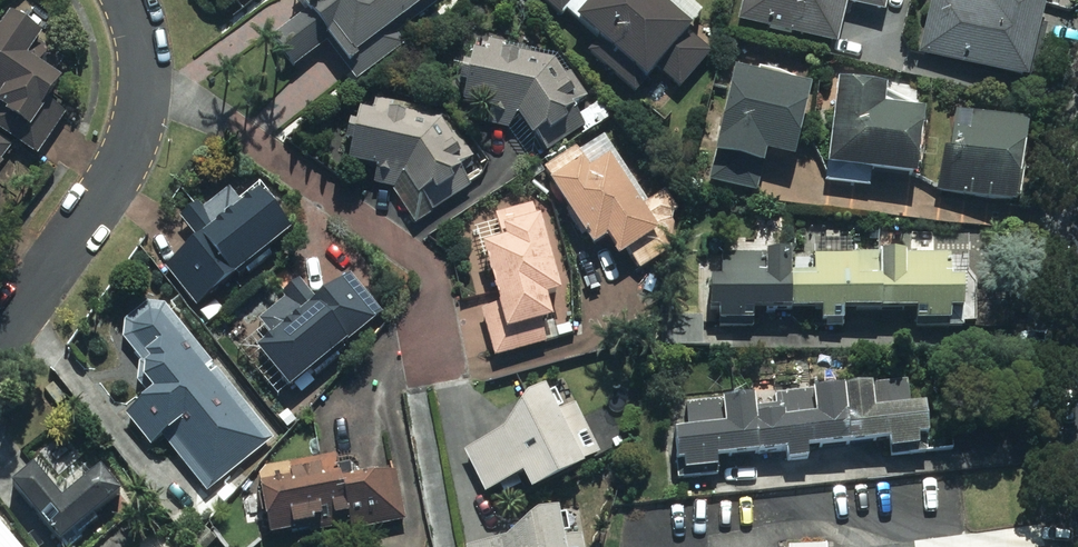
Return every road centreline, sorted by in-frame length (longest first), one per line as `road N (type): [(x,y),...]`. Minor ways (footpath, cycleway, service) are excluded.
road 1 (residential): [(123,0),(142,76),(139,136),(117,179),(0,342)]

